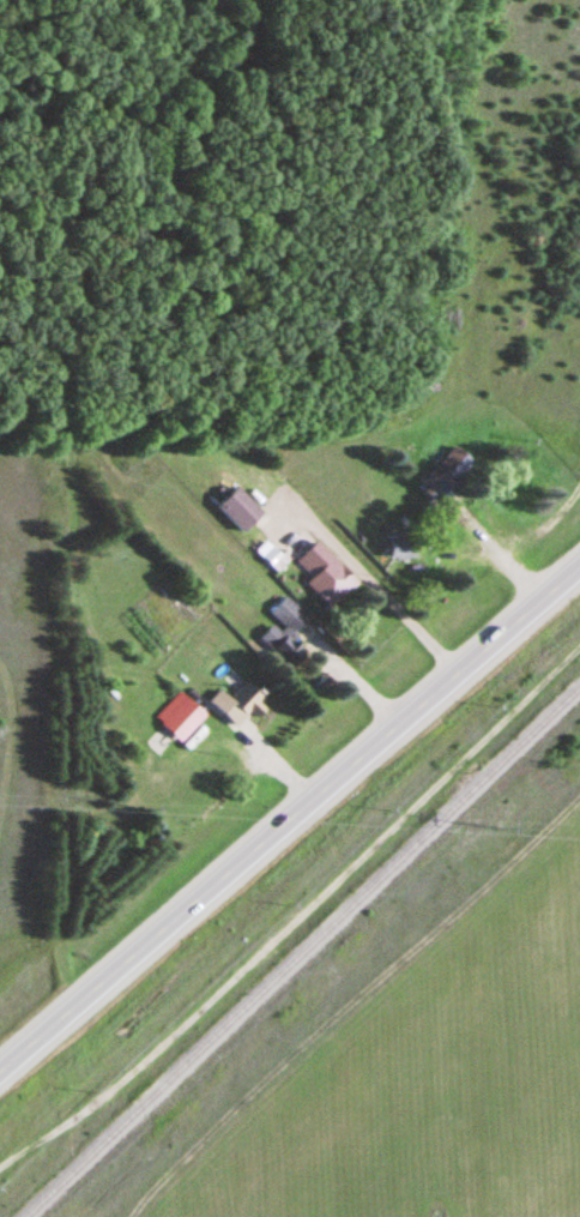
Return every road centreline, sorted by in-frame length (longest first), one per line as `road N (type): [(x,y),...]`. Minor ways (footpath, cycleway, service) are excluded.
road 1 (track): [(579,635),(0,1166)]
road 2 (primary): [(579,564),(0,1070)]

